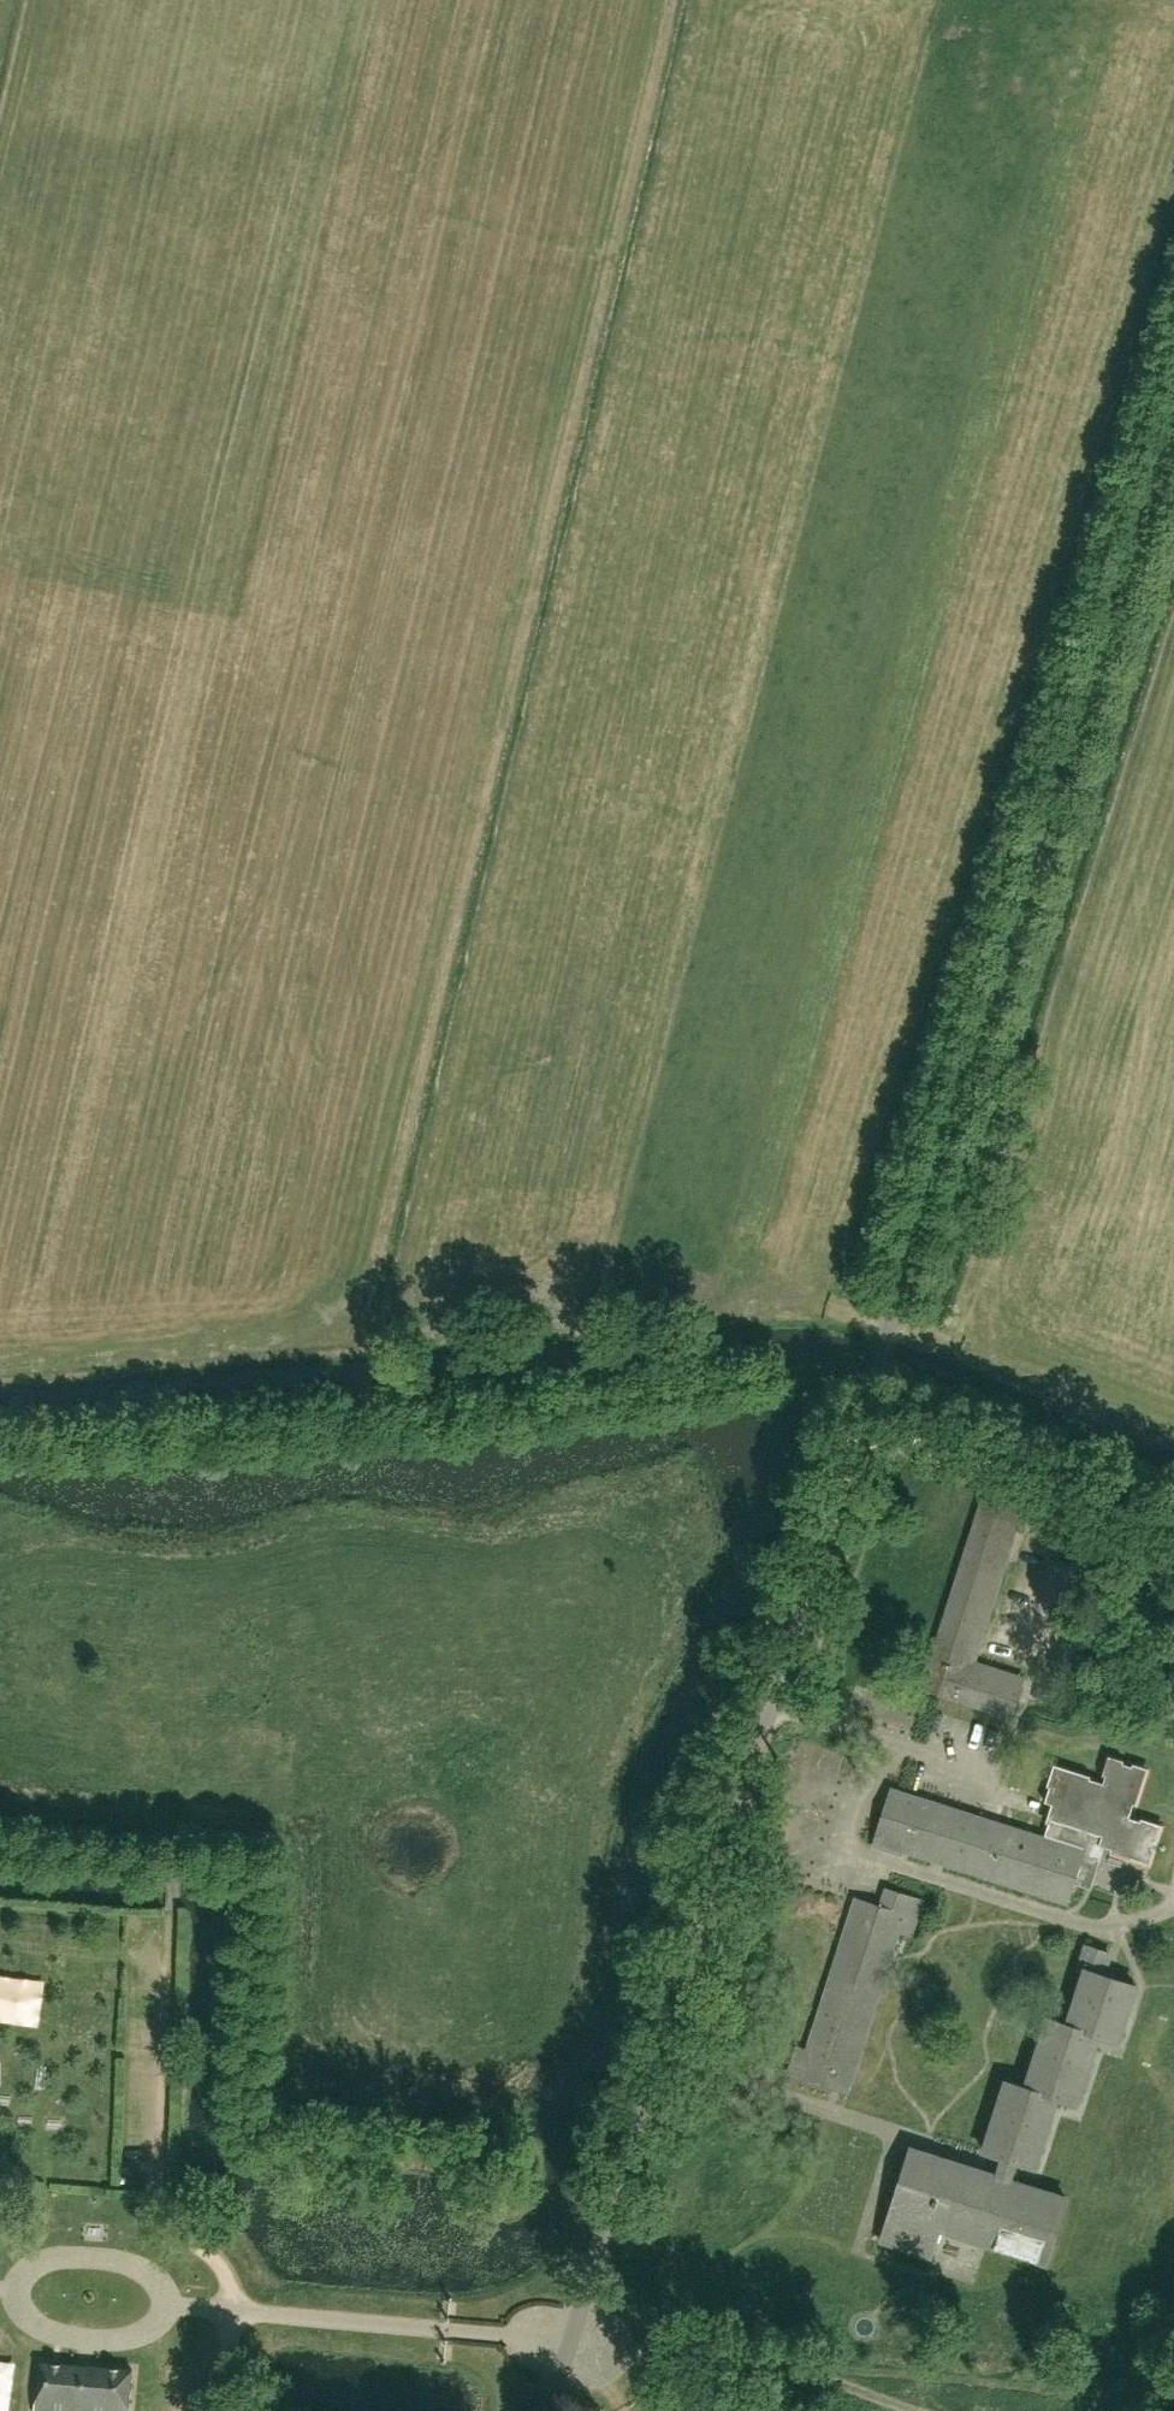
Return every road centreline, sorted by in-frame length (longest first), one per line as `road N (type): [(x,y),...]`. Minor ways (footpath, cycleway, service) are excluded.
road 1 (unclassified): [(548,2410),(1173,437)]
road 2 (track): [(570,2343),(773,2367),(900,2410)]

